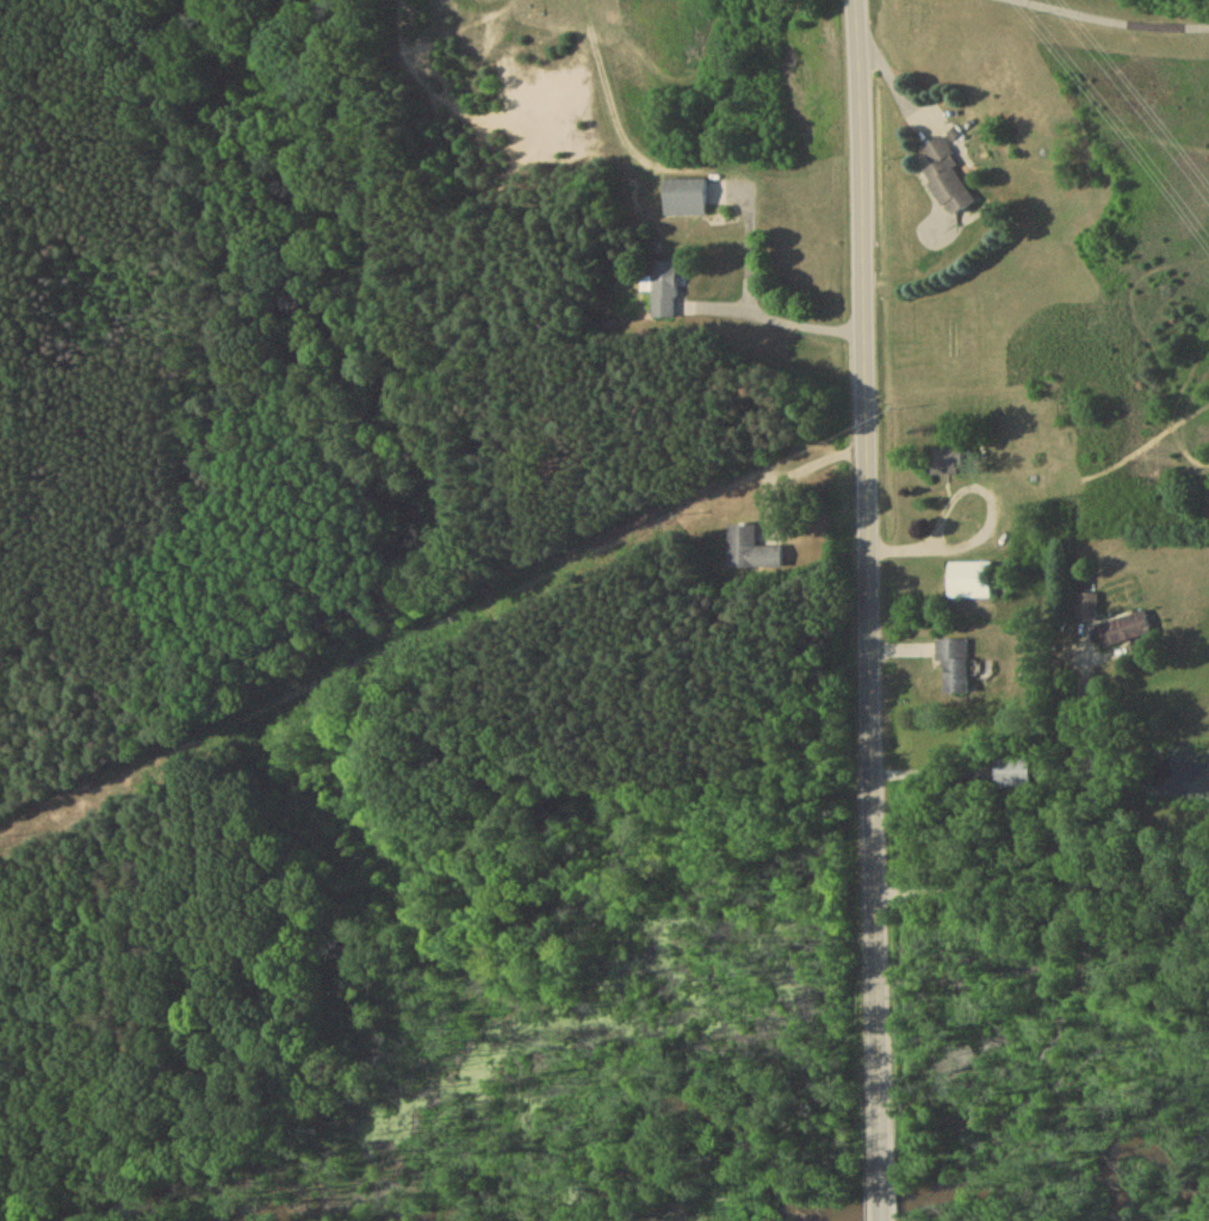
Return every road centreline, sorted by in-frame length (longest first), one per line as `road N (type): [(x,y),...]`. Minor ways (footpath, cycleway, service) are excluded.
road 1 (residential): [(882,1220),(856,0)]

